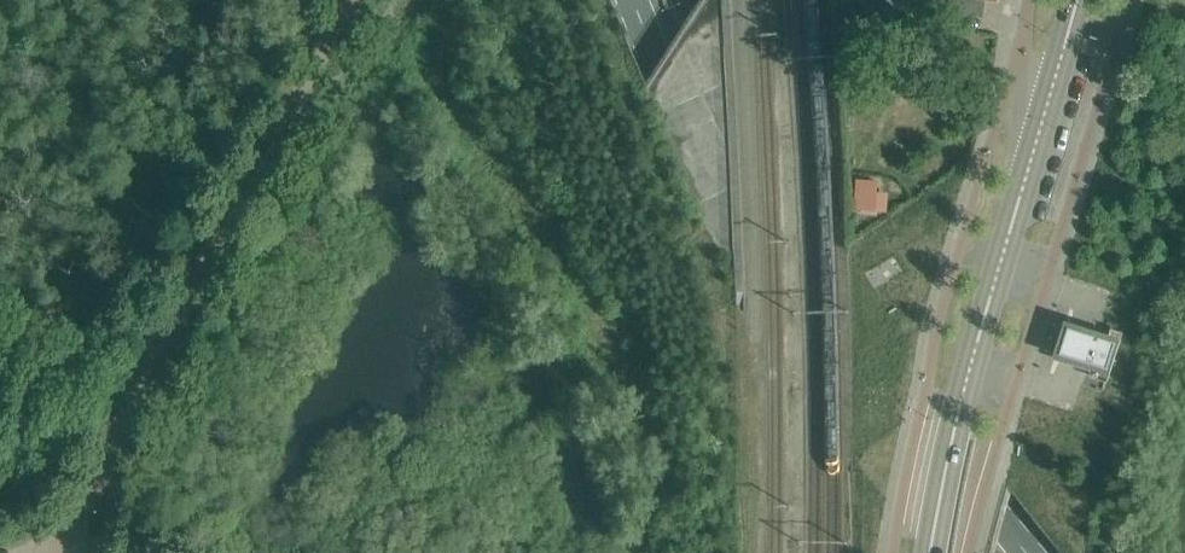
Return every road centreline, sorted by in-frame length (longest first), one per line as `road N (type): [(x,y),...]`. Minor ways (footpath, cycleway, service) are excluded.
road 1 (primary): [(1026,552),(918,412),(836,282),(687,0)]
road 2 (primary): [(634,0),(707,168),(794,323),(877,451),(960,552)]
road 3 (unclassified): [(54,552),(347,0)]
road 4 (secondary): [(931,552),(975,348),(1040,139)]
road 5 (residential): [(1027,0),(1015,56),(1040,139)]
road 6 (secondary): [(1040,139),(1077,0)]

